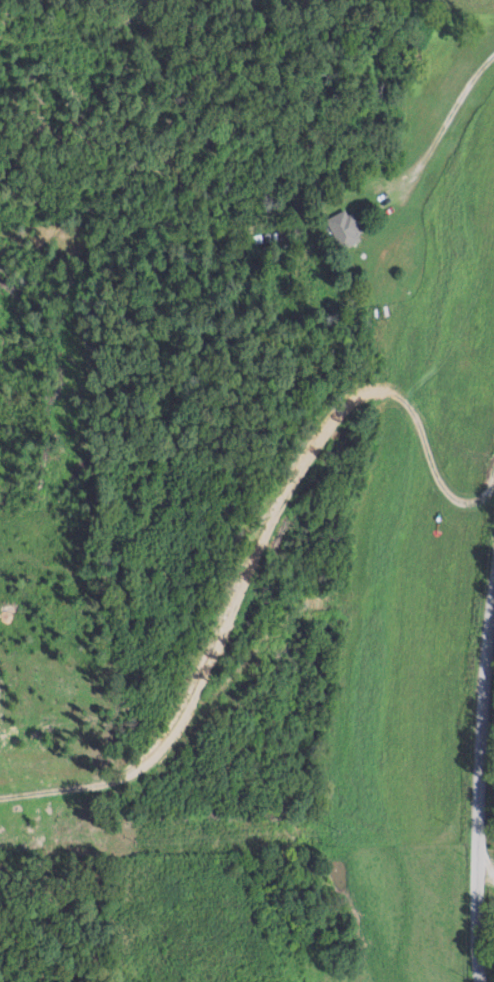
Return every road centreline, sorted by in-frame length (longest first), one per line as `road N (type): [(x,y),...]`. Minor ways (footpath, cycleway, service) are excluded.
road 1 (residential): [(481,981),(480,632),(493,532)]

